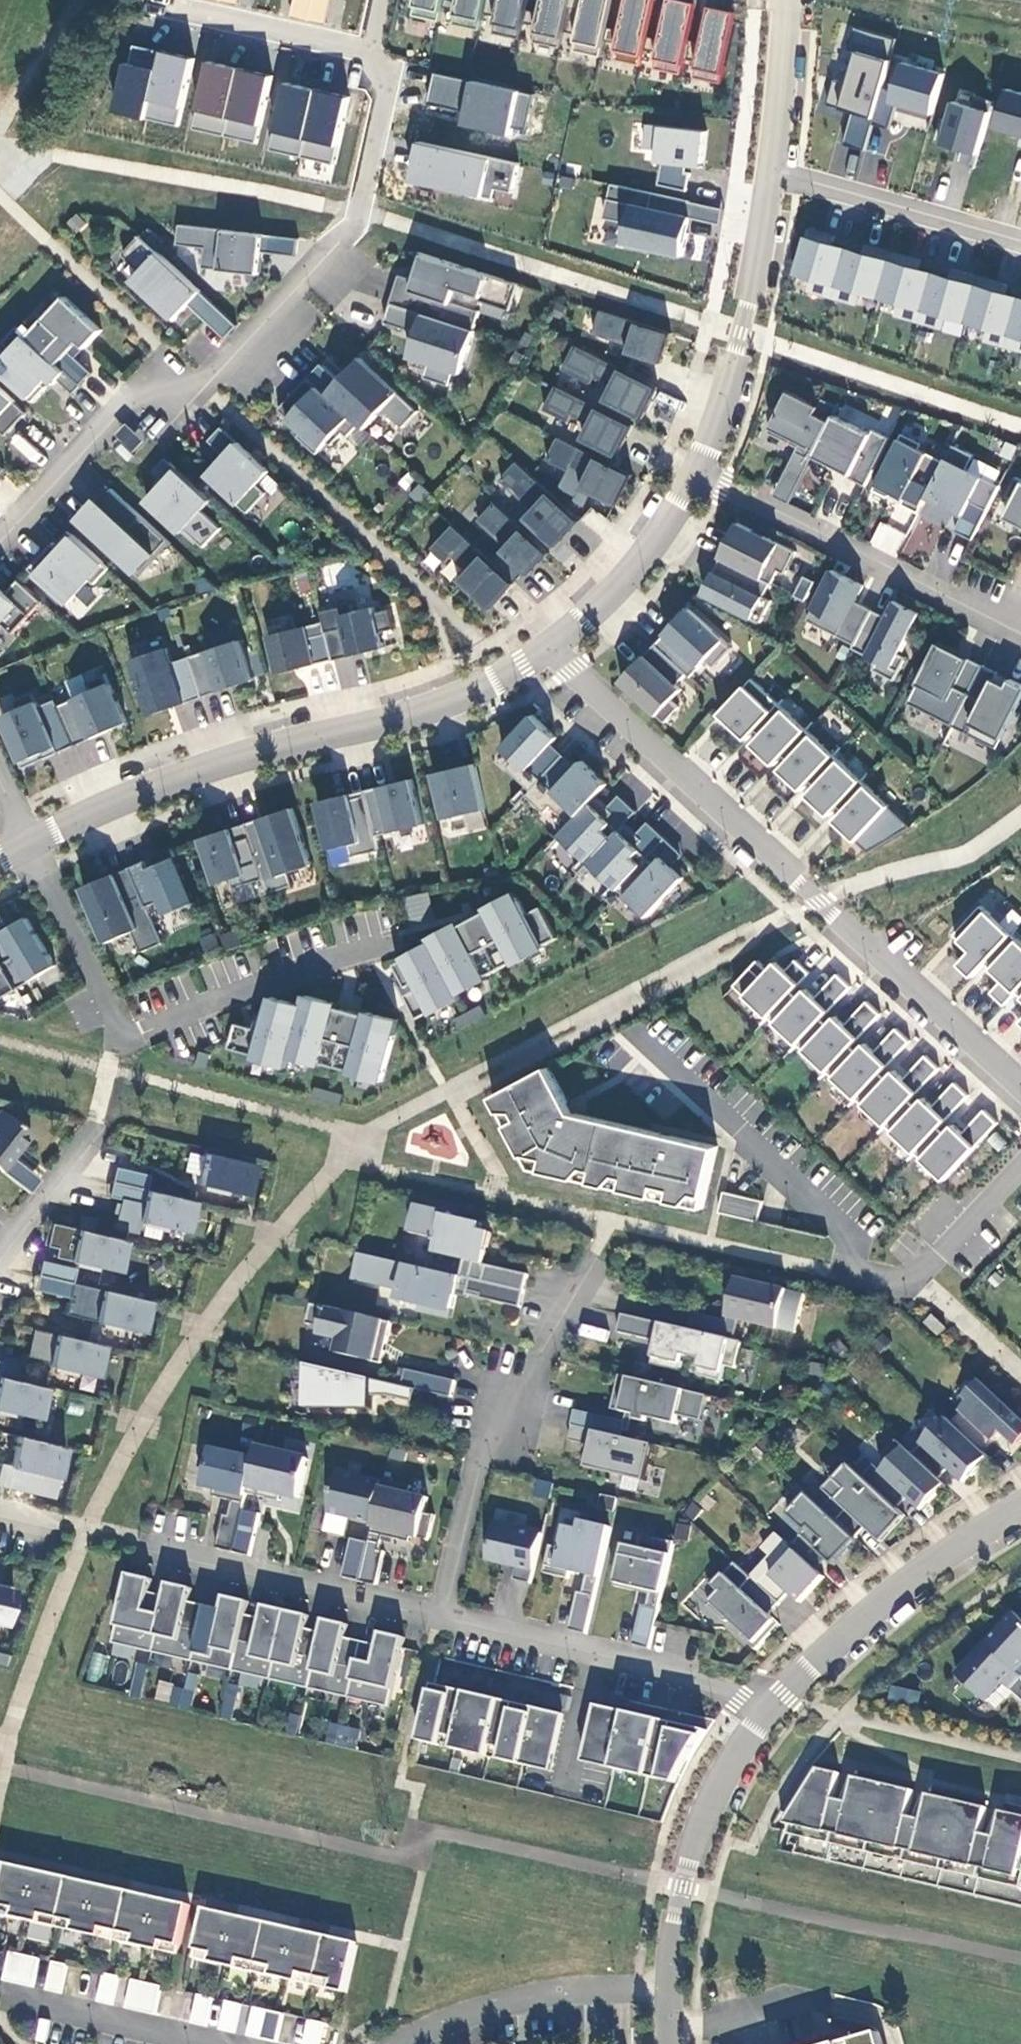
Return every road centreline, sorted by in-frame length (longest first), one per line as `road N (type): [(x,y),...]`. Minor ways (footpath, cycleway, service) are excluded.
road 1 (residential): [(0,539),(169,361),(199,381),(357,224),(387,96),(371,71),(370,48)]
road 2 (residential): [(514,670),(807,900),(1020,1087)]
road 3 (residential): [(514,670),(424,710),(155,785),(29,845)]
road 4 (residential): [(29,845),(120,1029),(399,936)]
road 5 (residential): [(0,1513),(440,1615)]
road 6 (residential): [(440,1615),(489,1431),(596,1264)]
road 7 (residential): [(694,477),(1020,627)]
road 8 (residential): [(440,1615),(780,1694)]
road 9 (residential): [(769,169),(743,334),(694,477)]
road 10 (residential): [(665,1980),(680,1888),(706,1810),(734,1752),(780,1694)]
road 11 (residential): [(780,1694),(893,1591),(1020,1505)]
road 12 (residential): [(665,1980),(480,2003),(391,2043)]
road 13 (residential): [(694,477),(622,587),(514,670)]
road 14 (residential): [(769,169),(1020,242)]
road 15 (residential): [(166,2),(370,48)]
road 16 (residential): [(197,2043),(0,1993)]
road 17 (residential): [(783,0),(769,169)]
road 18 (residential): [(0,1250),(95,1124)]

